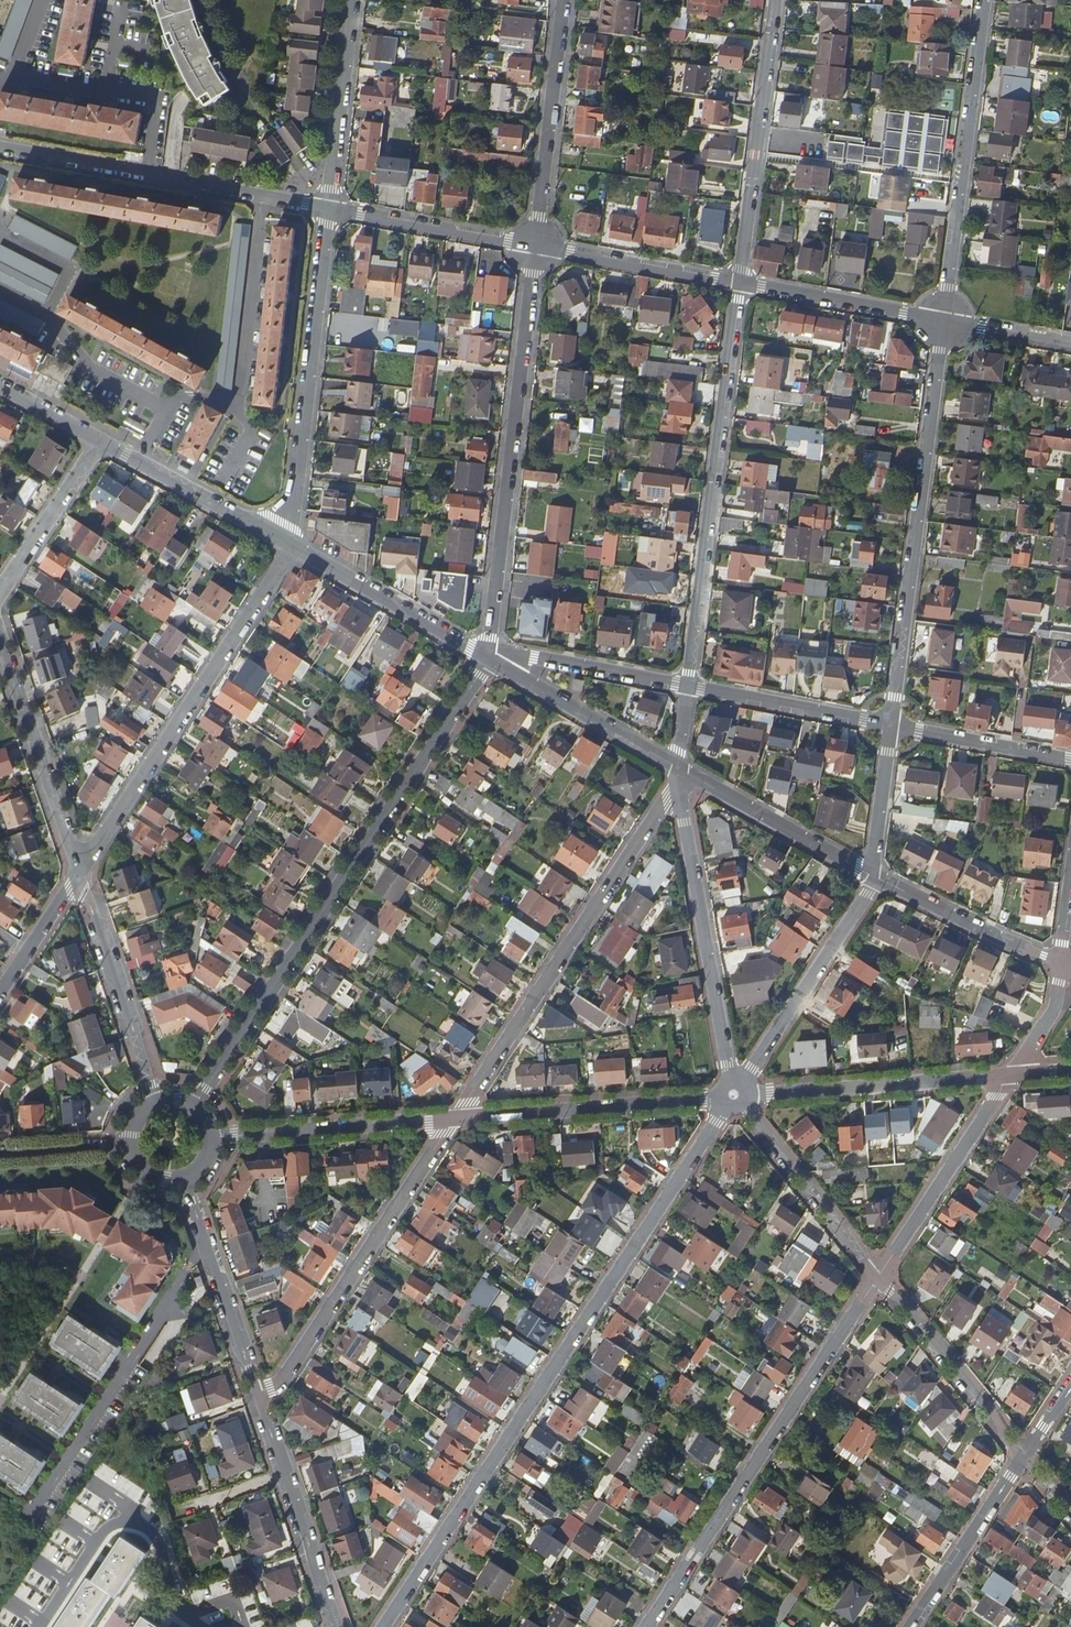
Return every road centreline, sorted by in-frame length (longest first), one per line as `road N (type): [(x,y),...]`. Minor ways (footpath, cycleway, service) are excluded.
road 1 (residential): [(734,1095),(384,1626)]
road 2 (residential): [(489,660),(195,1101)]
road 3 (residential): [(879,1274),(646,1626)]
road 4 (residential): [(489,660),(535,246)]
road 5 (residential): [(943,320),(890,725)]
road 6 (residential): [(687,686),(738,283)]
road 7 (residential): [(677,786),(456,1117)]
road 8 (residential): [(82,872),(295,547)]
road 9 (residential): [(456,1117),(263,1407)]
road 10 (residential): [(329,210),(288,543)]
road 11 (residential): [(0,149),(329,210)]
road 12 (residential): [(986,0),(943,320)]
road 13 (residential): [(17,1626),(88,1522),(108,1513),(157,1541),(174,1591),(229,1626)]
road 14 (residential): [(734,1095),(677,786)]
road 15 (residential): [(738,283),(775,0)]
road 16 (residential): [(1014,1072),(734,1095)]
road 17 (residential): [(734,1095),(456,1117)]
road 18 (residential): [(734,1095),(874,877)]
road 19 (residential): [(0,634),(82,872)]
road 20 (residential): [(535,246),(564,0)]
road 21 (residential): [(1014,1072),(879,1274)]
road 22 (residential): [(456,1117),(215,1137)]
road 23 (residential): [(186,1179),(263,1407)]
road 24 (residential): [(82,872),(155,1097)]
road 25 (residential): [(1025,1456),(879,1274)]
road 26 (residential): [(263,1407),(335,1626)]
road 27 (residential): [(879,1274),(734,1095)]
road 28 (tertiary): [(295,547),(489,660)]
road 29 (tertiary): [(678,768),(874,877)]
road 30 (tertiary): [(489,660),(678,768)]
road 31 (tertiary): [(101,441),(288,543)]
road 32 (residential): [(353,0),(329,210)]
road 33 (residential): [(329,210),(535,246)]
road 34 (residential): [(738,283),(943,320)]
road 35 (residential): [(890,725),(687,686)]
road 36 (residential): [(535,246),(738,283)]
road 37 (tertiary): [(874,877),(1061,962)]
road 38 (residential): [(1025,1456),(913,1626)]
road 39 (residential): [(687,686),(535,656),(489,660)]
road 40 (unclassified): [(0,597),(101,441)]
road 41 (residential): [(1070,759),(890,725)]
road 42 (residential): [(890,725),(874,877)]
road 43 (residential): [(0,996),(82,872)]
road 44 (residential): [(943,320),(1070,344)]
road 45 (residential): [(0,1155),(127,1146)]
road 46 (residential): [(1061,962),(1052,1011),(1014,1072)]

